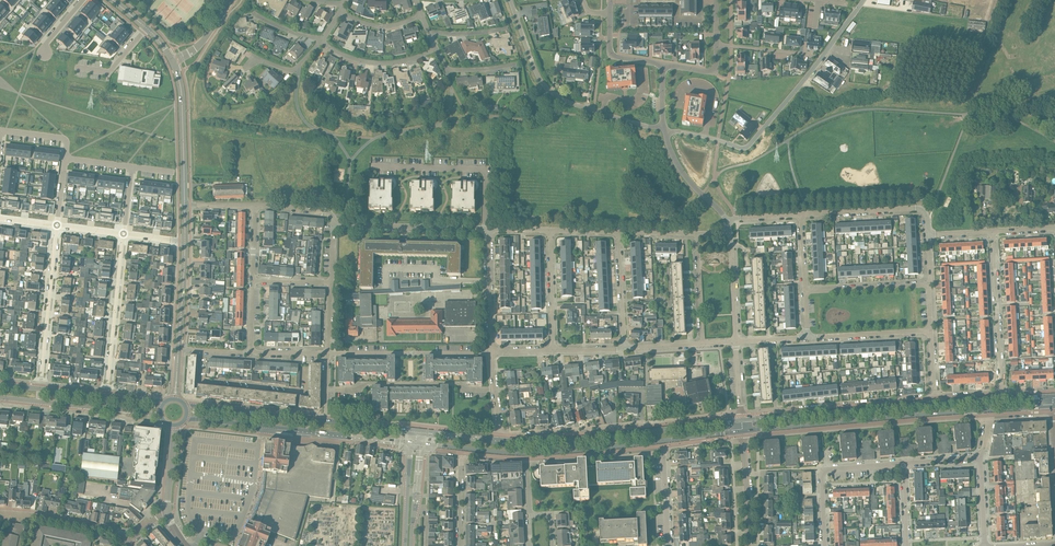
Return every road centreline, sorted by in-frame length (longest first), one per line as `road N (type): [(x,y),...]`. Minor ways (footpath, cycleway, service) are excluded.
road 1 (secondary): [(428,445),(525,453),(704,436)]
road 2 (secondary): [(742,420),(499,439)]
road 3 (residential): [(741,416),(499,435)]
road 4 (secondary): [(418,430),(185,405)]
road 5 (secondary): [(742,431),(973,411)]
road 6 (secondary): [(186,416),(411,444)]
road 7 (unclassified): [(665,130),(592,111),(549,90),(510,0)]
road 8 (unclassified): [(747,147),(864,0)]
road 9 (residential): [(484,229),(485,168),(371,167)]
road 10 (residential): [(40,388),(57,225)]
road 11 (residential): [(1003,394),(993,232)]
road 12 (residential): [(106,395),(124,234)]
road 13 (residential): [(329,354),(491,353)]
road 14 (secondary): [(0,398),(160,414)]
road 15 (secondary): [(936,403),(779,417)]
road 16 (residential): [(935,398),(779,417)]
road 17 (residential): [(825,545),(825,470),(903,463)]
road 18 (residential): [(484,229),(334,225)]
road 19 (tertiary): [(185,205),(183,99),(174,60)]
road 20 (residential): [(527,458),(664,445)]
road 21 (residential): [(0,512),(119,532),(128,543)]
road 22 (residential): [(491,353),(488,229)]
road 23 (residential): [(809,338),(932,330)]
road 24 (residential): [(437,50),(374,64),(320,42)]
road 25 (residential): [(807,289),(929,283)]
road 26 (residential): [(553,351),(550,230)]

